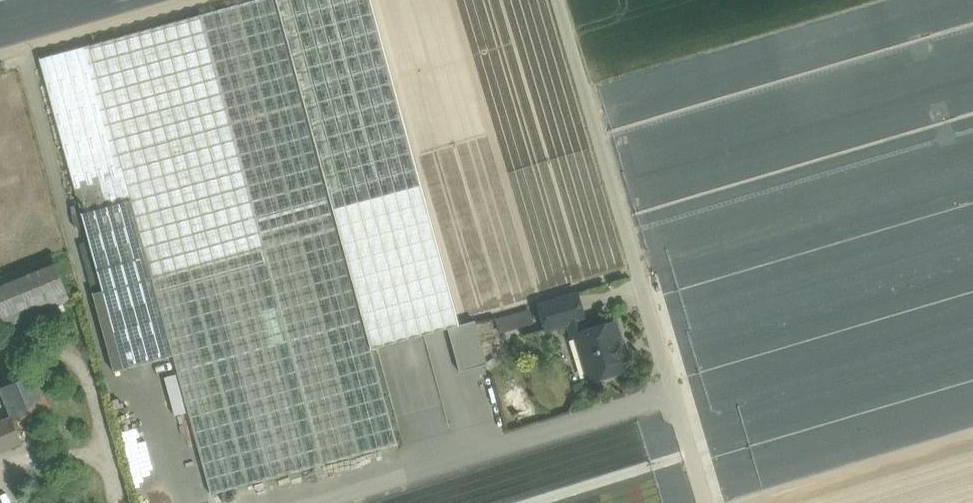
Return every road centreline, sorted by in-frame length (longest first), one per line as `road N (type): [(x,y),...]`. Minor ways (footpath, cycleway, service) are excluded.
road 1 (unclassified): [(560,0),(710,502)]

